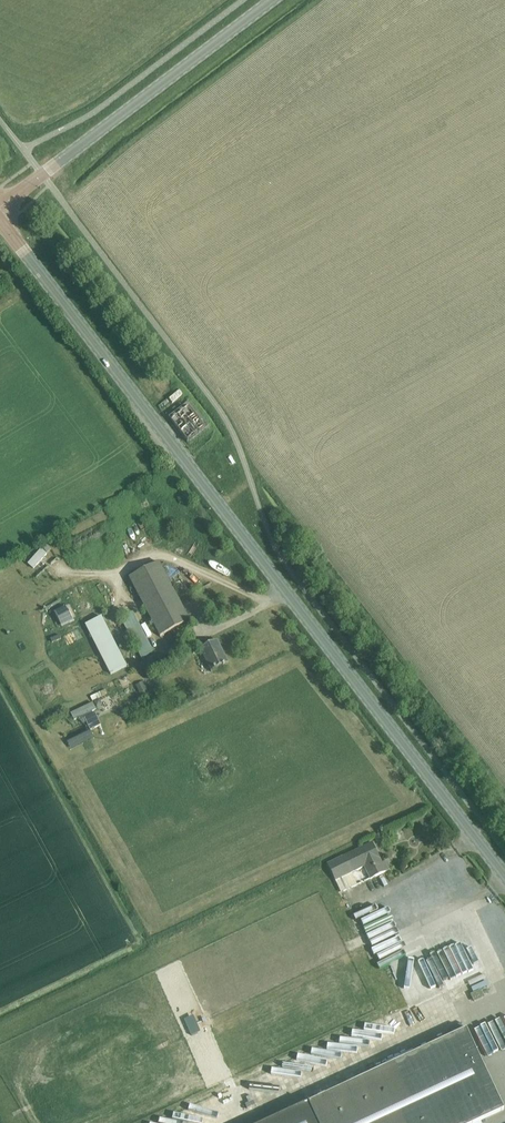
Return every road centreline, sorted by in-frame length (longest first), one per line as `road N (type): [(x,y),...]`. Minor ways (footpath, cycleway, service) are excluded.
road 1 (secondary): [(504,878),(0,221)]
road 2 (secondary): [(0,209),(285,0)]
road 3 (track): [(62,574),(116,573),(160,555),(271,603)]
road 4 (track): [(288,594),(171,652)]

